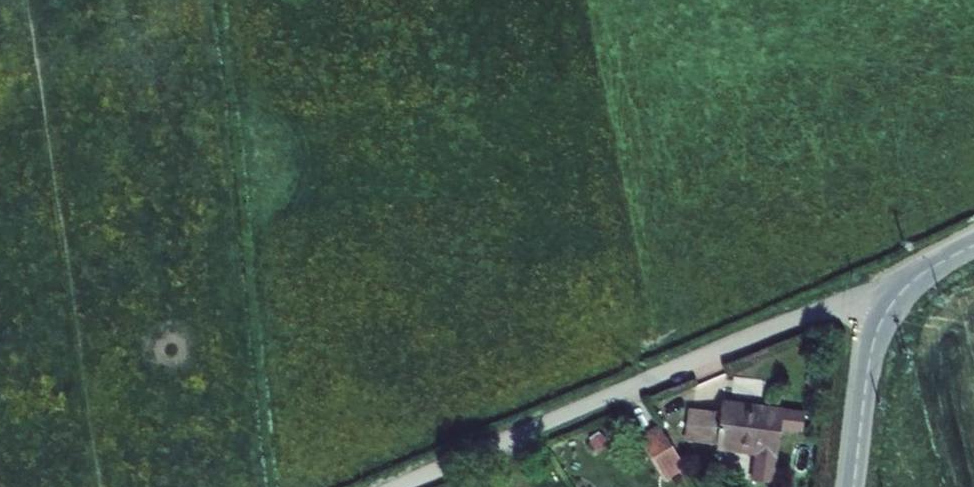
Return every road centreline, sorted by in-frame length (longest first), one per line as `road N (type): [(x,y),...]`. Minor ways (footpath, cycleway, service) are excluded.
road 1 (track): [(407,486),(828,307),(901,292)]
road 2 (tertiary): [(853,486),(882,321),(912,279),(973,246)]

